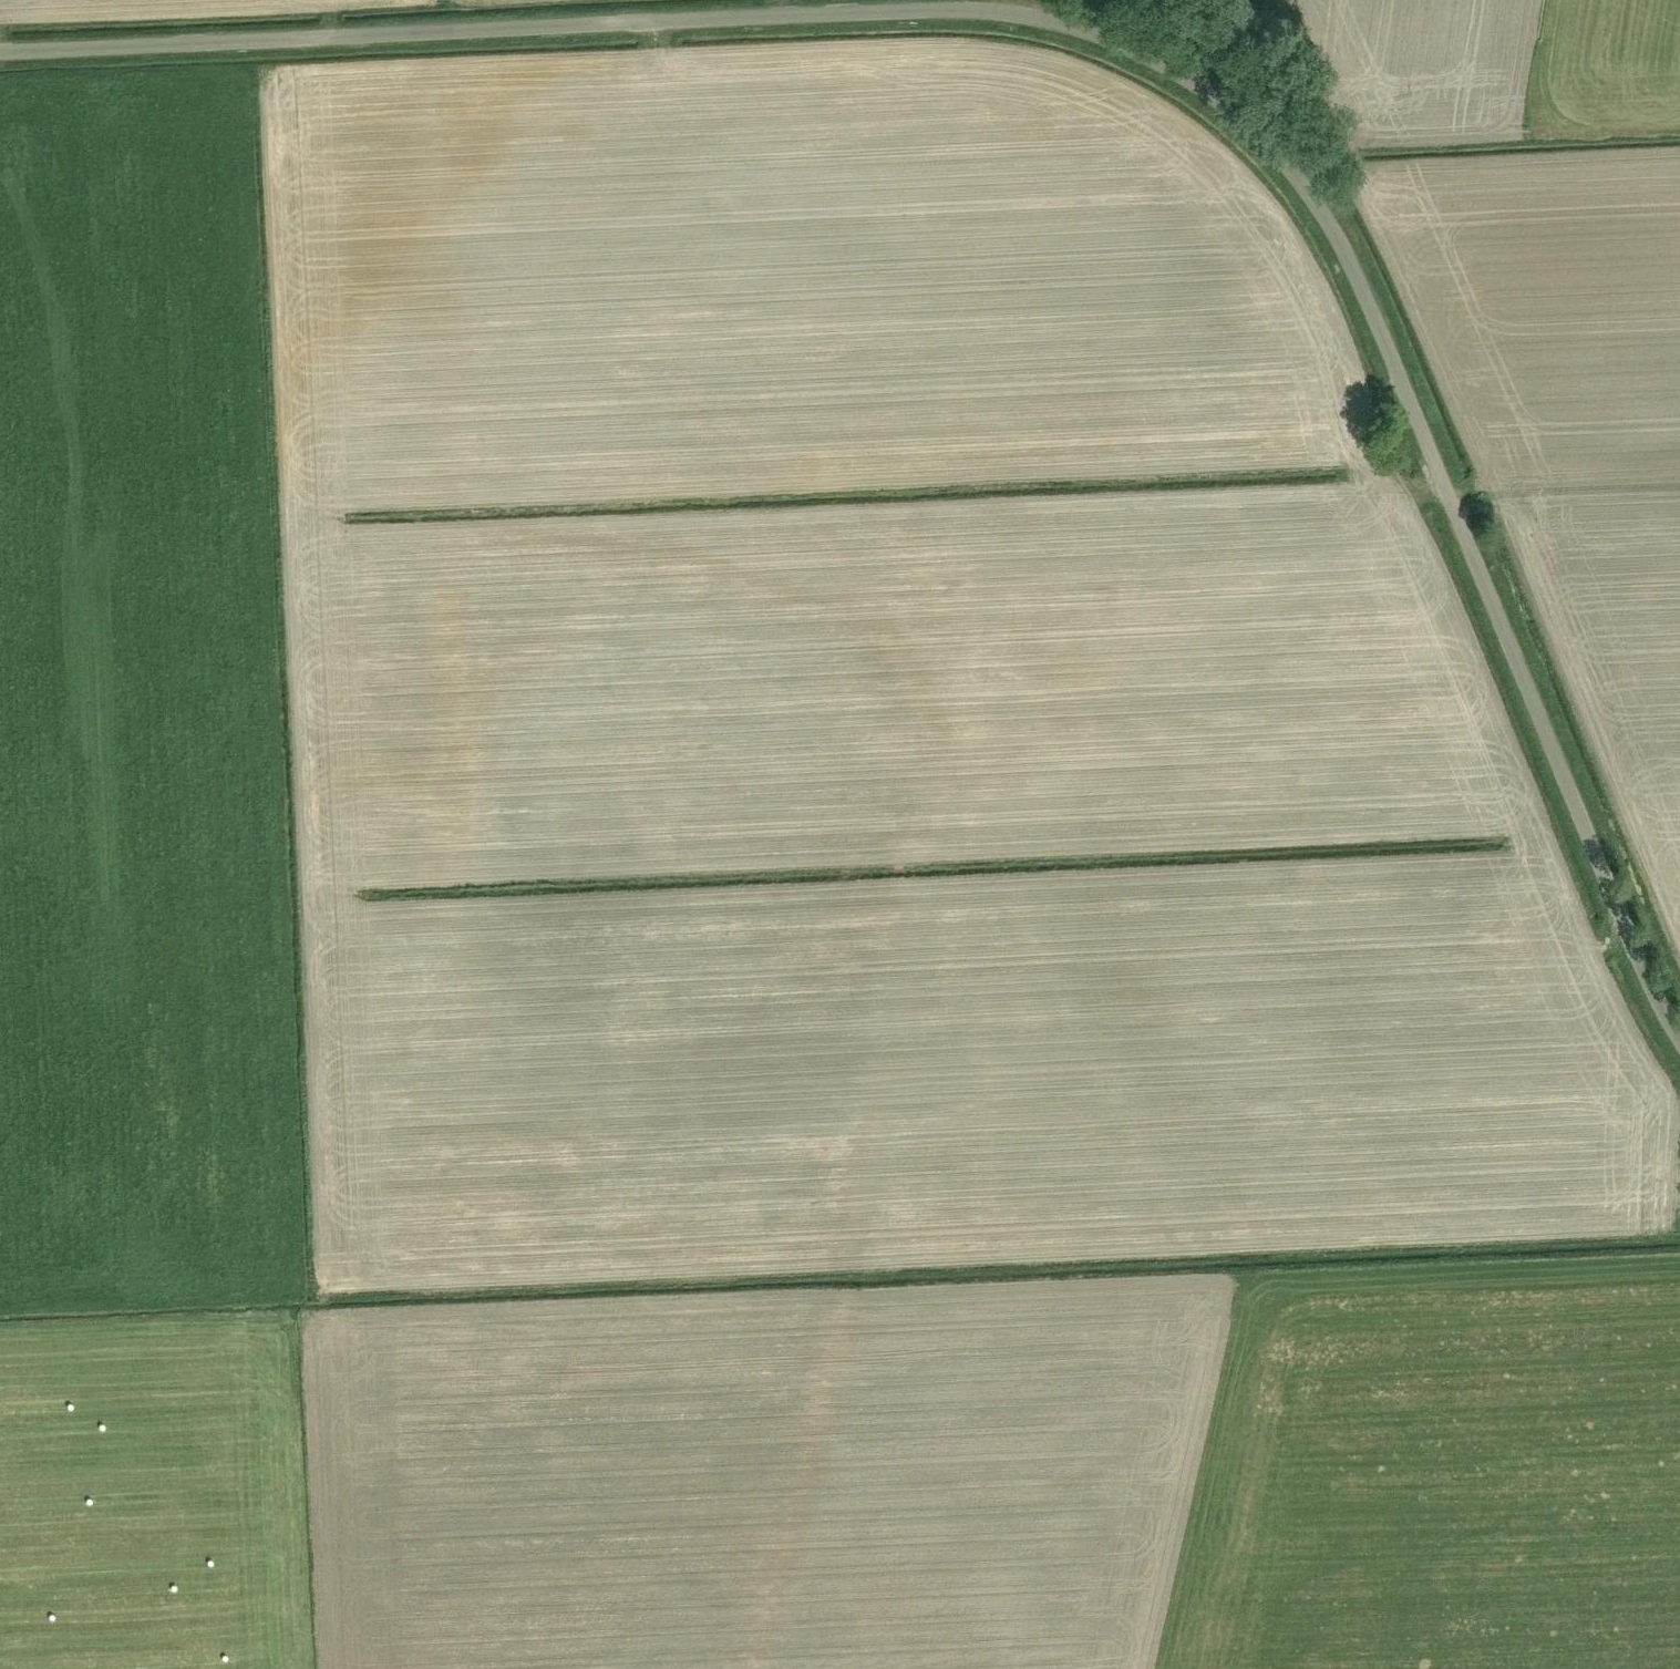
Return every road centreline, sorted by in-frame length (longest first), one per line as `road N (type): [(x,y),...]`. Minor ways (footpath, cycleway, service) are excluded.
road 1 (unclassified): [(0,53),(927,10),(1060,25),(1154,57),(1272,145),(1337,223),(1655,994),(1679,1031)]

